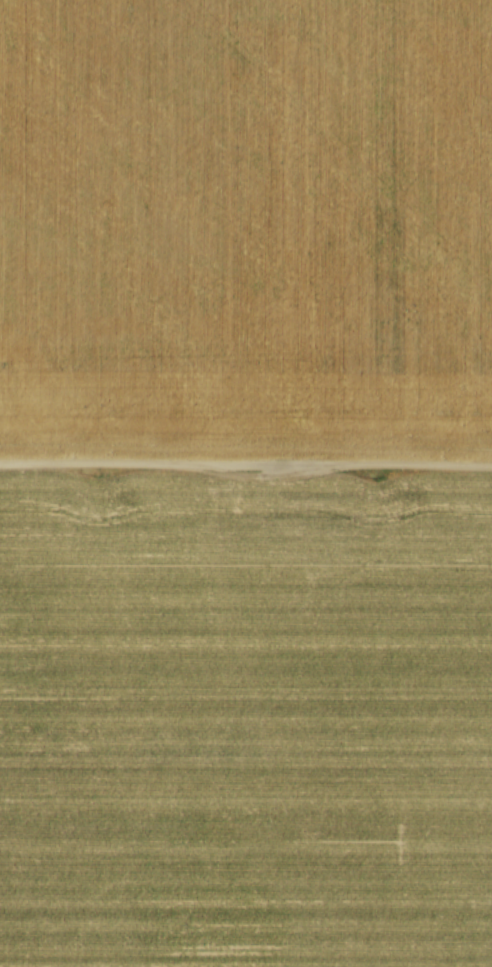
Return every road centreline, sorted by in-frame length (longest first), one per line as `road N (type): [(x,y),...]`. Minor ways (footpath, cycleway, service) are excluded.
road 1 (residential): [(0,460),(491,463)]

